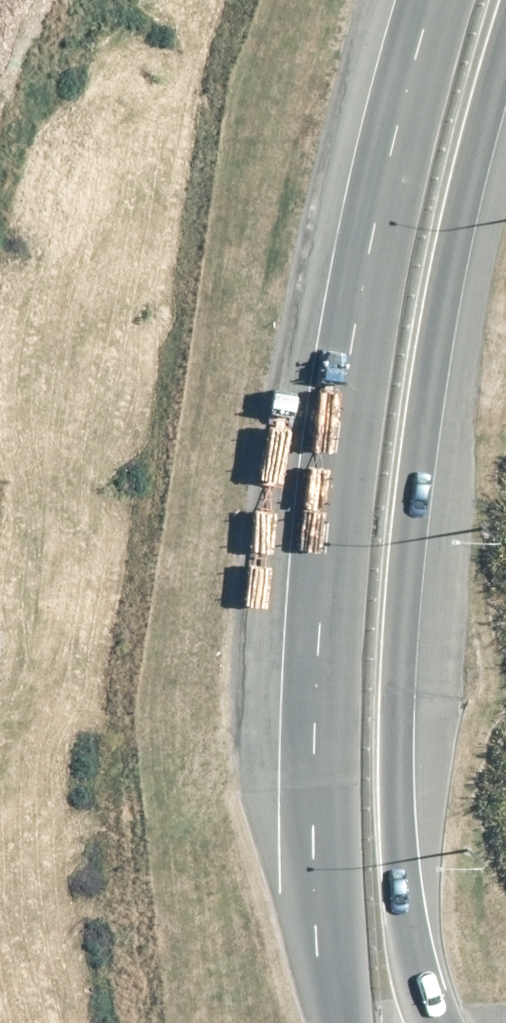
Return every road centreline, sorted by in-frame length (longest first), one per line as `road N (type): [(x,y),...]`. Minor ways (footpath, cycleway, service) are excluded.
road 1 (trunk): [(344,1022),(314,771),(326,560),(361,300),(431,0)]
road 2 (trunk): [(505,44),(461,209),(409,530),(399,842),(408,941),(437,1022)]

